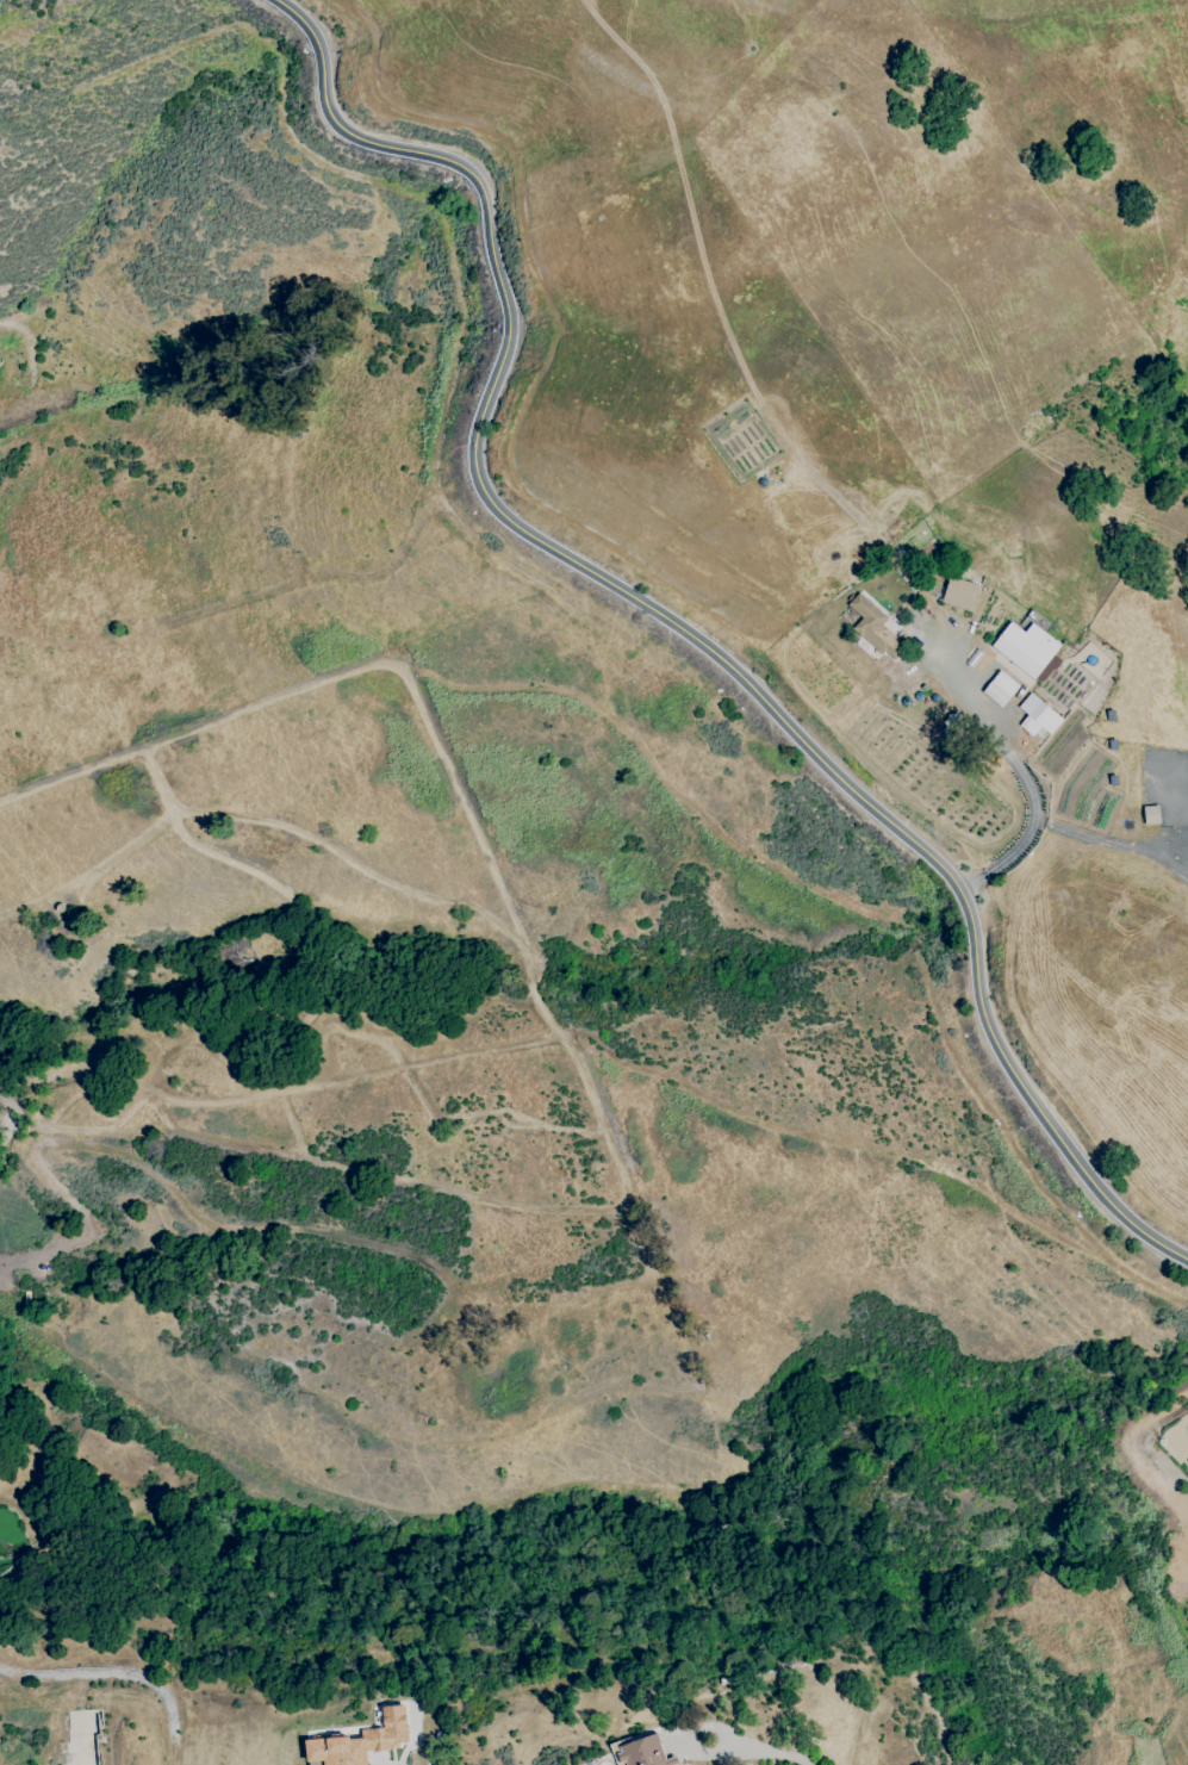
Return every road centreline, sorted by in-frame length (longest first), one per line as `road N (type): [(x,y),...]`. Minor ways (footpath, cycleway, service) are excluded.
road 1 (secondary): [(276,0),(315,37),(341,128),(458,163),(483,186),(510,321),(475,449),(490,499),(505,518),(736,671),(827,766),(926,852),(975,915),(981,1006),(1049,1127),(1112,1204),(1187,1261)]

